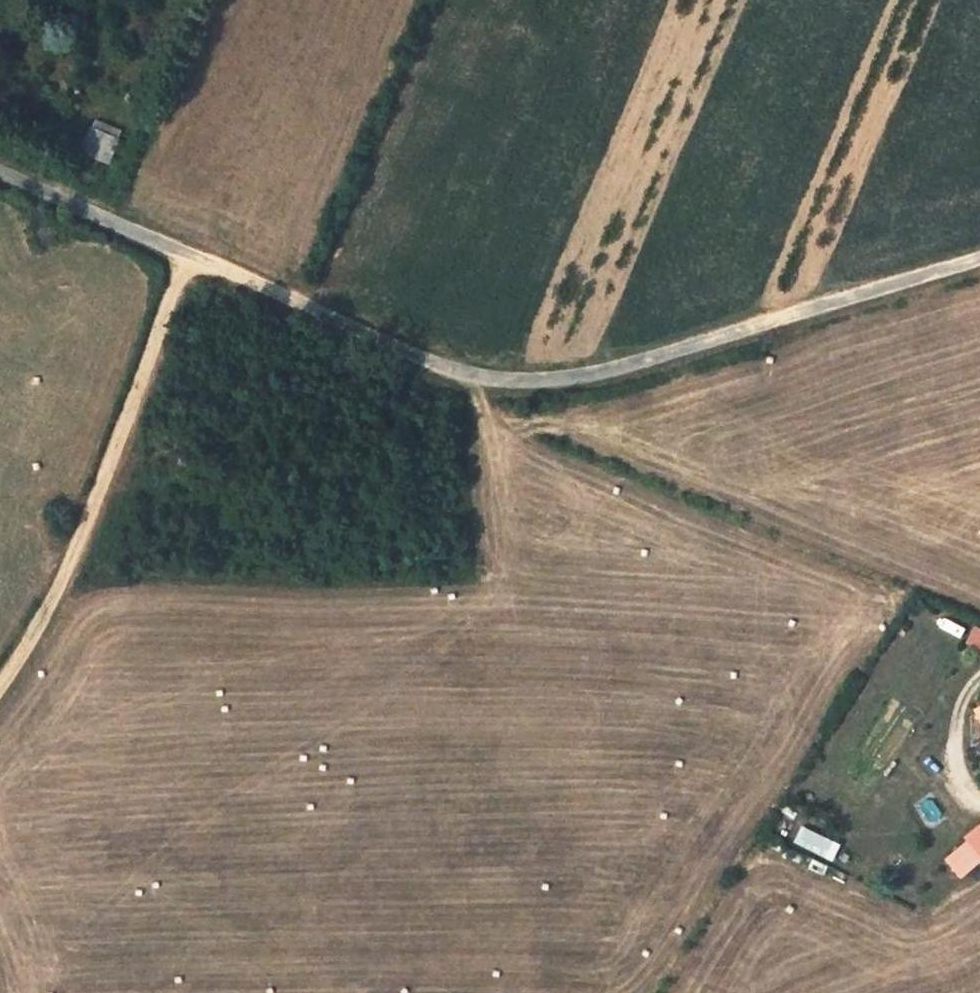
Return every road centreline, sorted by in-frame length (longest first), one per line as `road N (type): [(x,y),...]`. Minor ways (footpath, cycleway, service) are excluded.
road 1 (unclassified): [(0,174),(467,380),(534,387),(651,362),(979,263)]
road 2 (track): [(0,687),(75,556),(192,258)]

